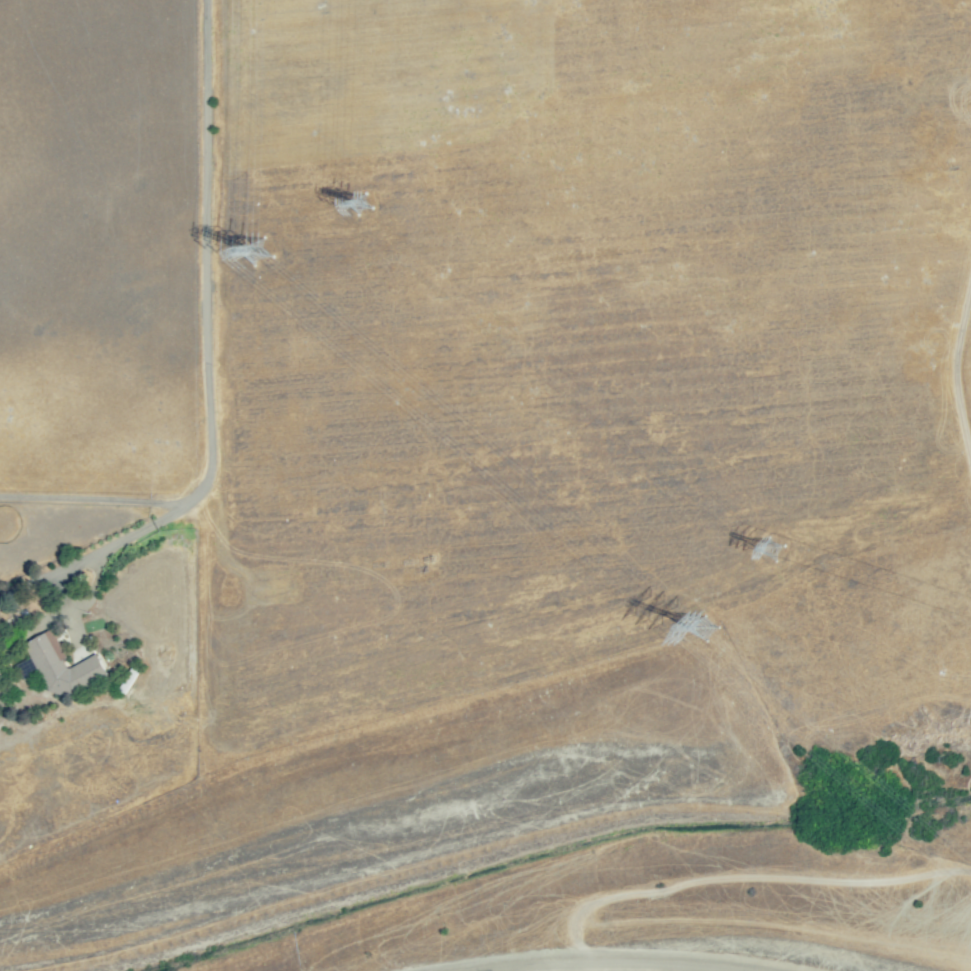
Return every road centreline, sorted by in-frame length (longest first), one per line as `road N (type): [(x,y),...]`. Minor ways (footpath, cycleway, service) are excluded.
road 1 (residential): [(584,0),(597,37),(656,88),(698,109)]

